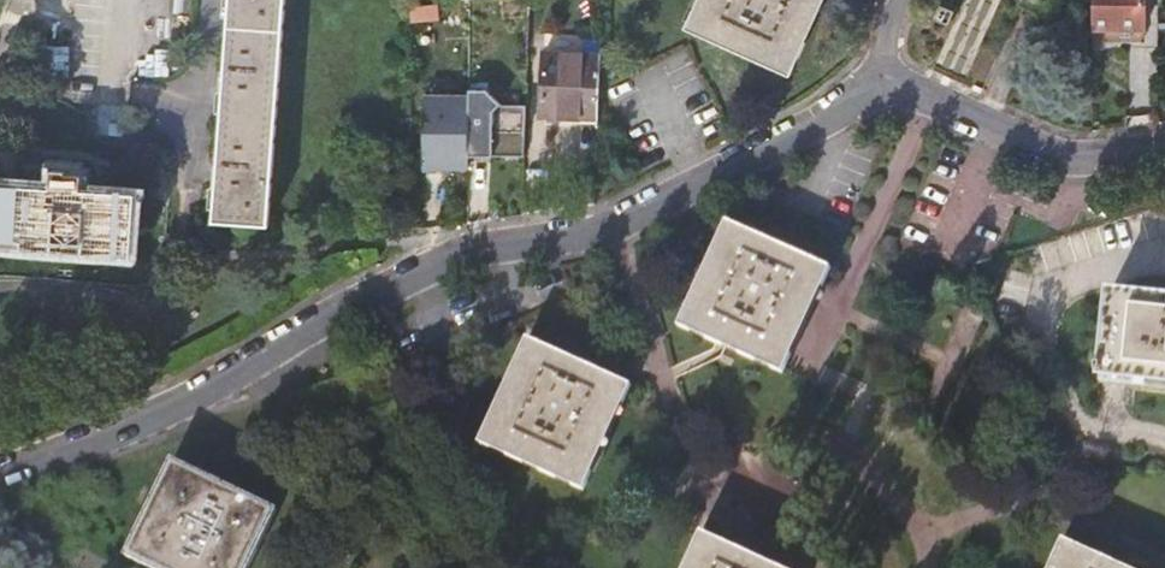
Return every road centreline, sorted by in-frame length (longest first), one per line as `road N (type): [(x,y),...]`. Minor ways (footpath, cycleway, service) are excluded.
road 1 (residential): [(0,470),(176,407),(457,254),(616,225),(887,87)]
road 2 (residential): [(887,87),(1056,161),(1164,146)]
road 3 (residential): [(1161,567),(1041,505)]

